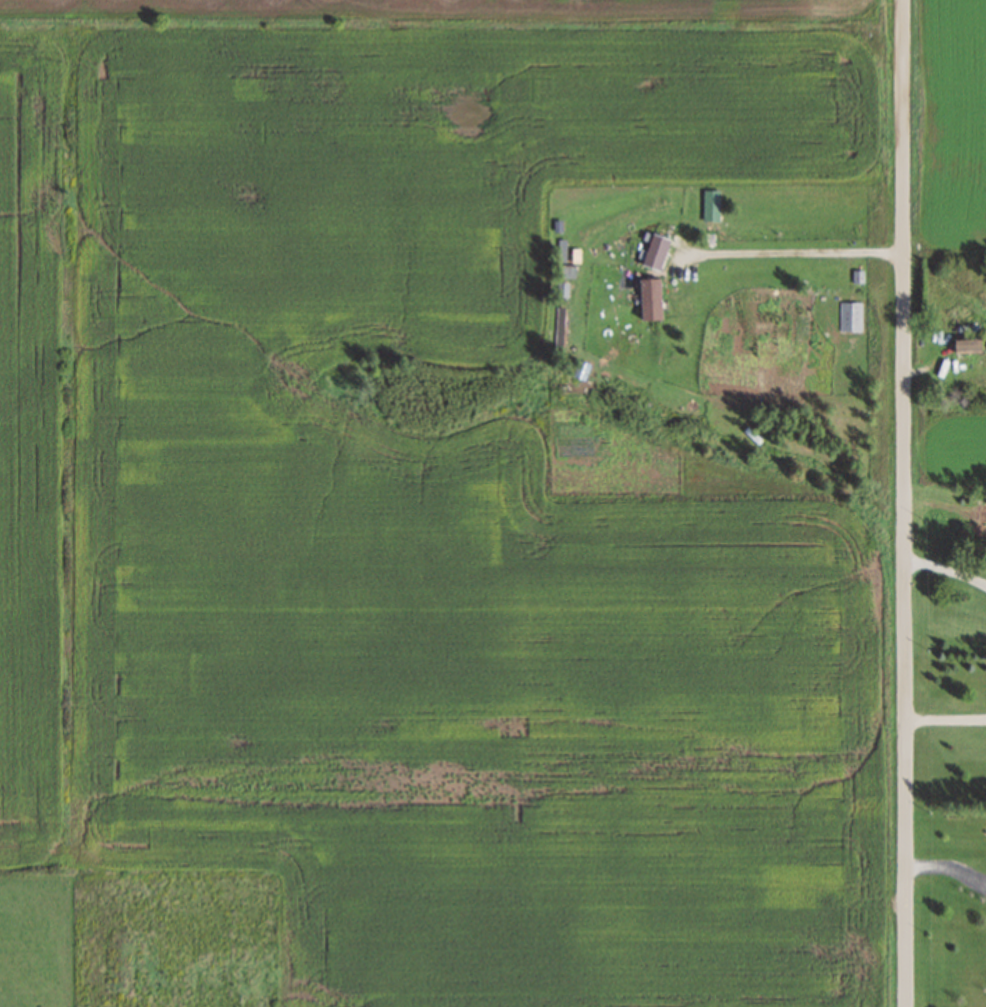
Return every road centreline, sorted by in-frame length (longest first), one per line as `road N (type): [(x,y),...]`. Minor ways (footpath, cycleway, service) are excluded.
road 1 (residential): [(904,0),(910,1006)]

